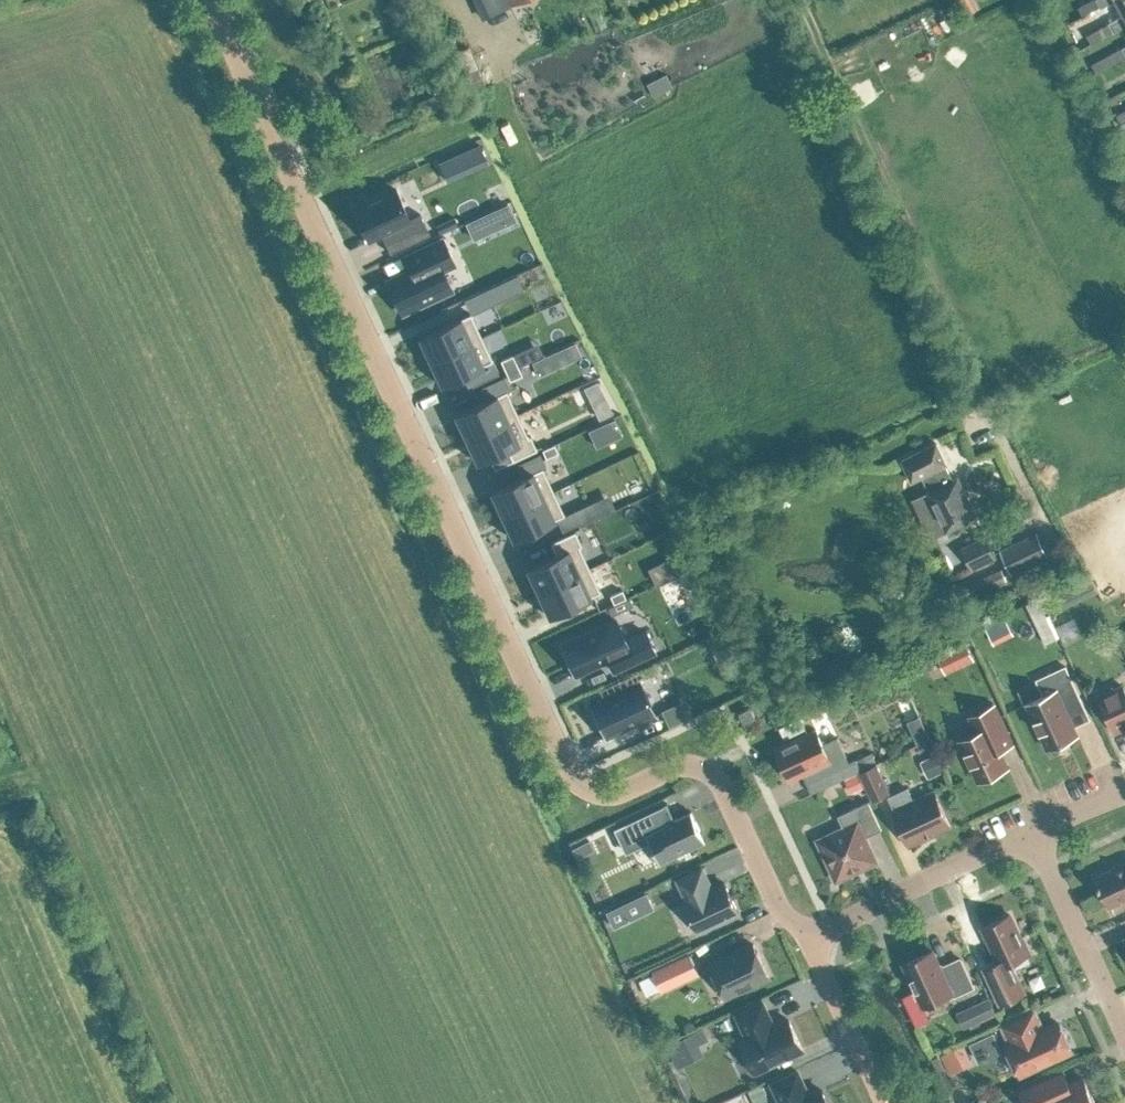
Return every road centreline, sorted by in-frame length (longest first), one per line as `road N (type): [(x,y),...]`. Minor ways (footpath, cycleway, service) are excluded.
road 1 (residential): [(811,938),(780,902),(709,770),(673,766),(613,793),(583,787),(569,773),(214,0)]
road 2 (track): [(980,388),(796,0)]
road 3 (residential): [(811,938),(1034,831)]
road 4 (residential): [(1124,1028),(1034,831)]
road 5 (residential): [(886,1102),(811,938)]

